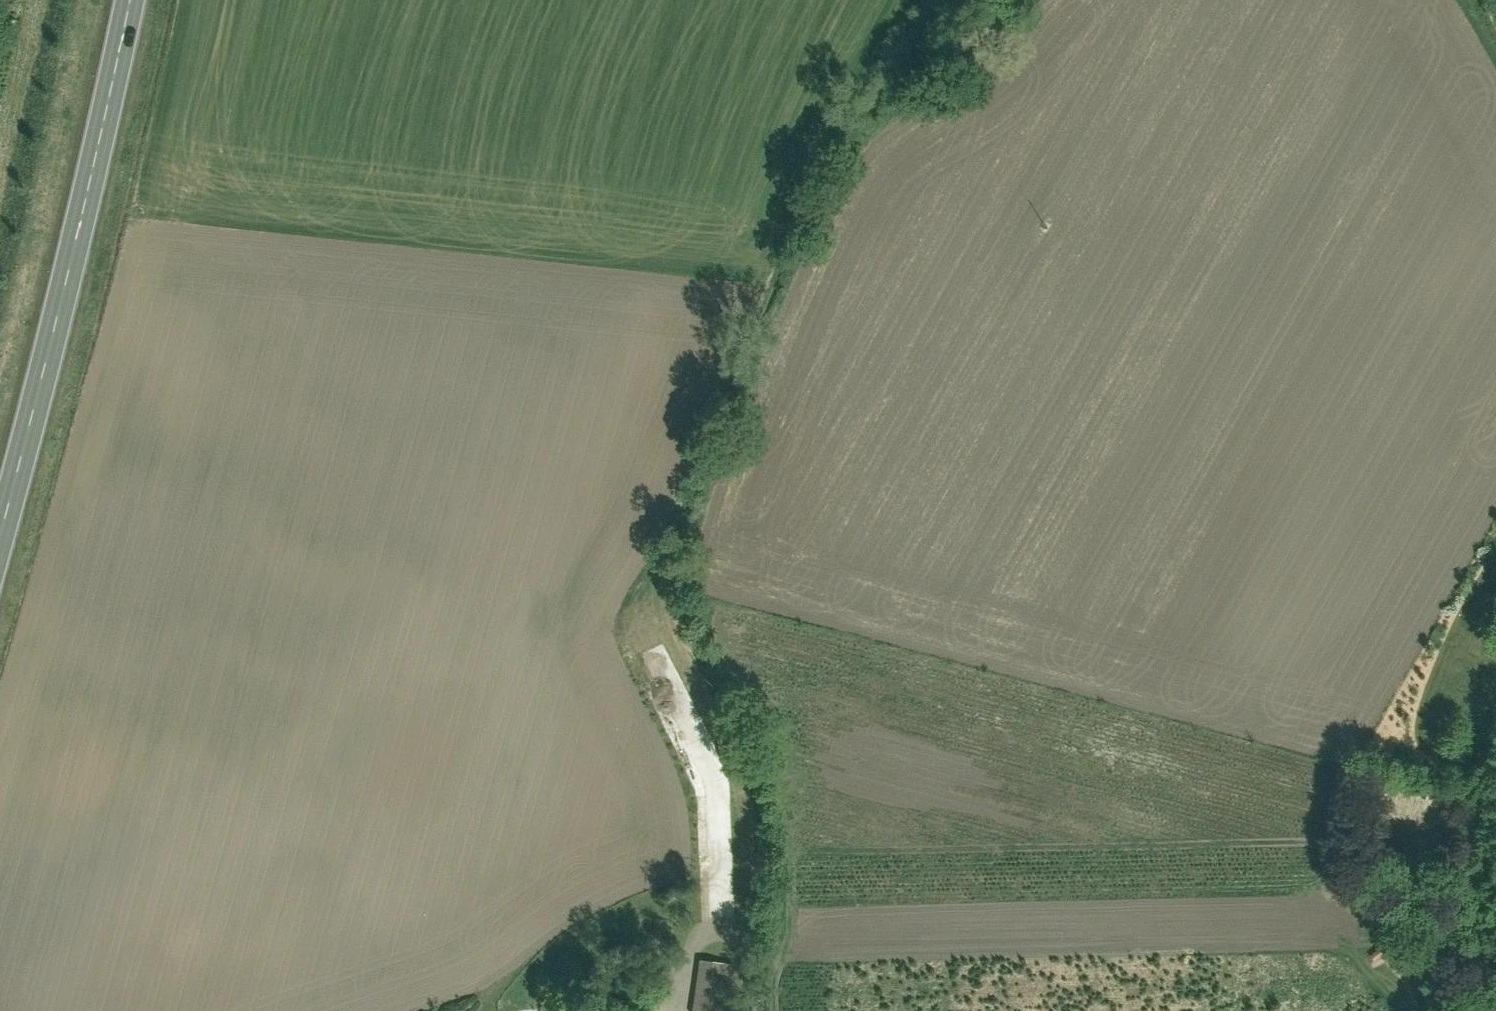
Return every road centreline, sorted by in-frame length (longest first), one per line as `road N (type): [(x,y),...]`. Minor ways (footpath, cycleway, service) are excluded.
road 1 (primary): [(0,535),(130,0)]

